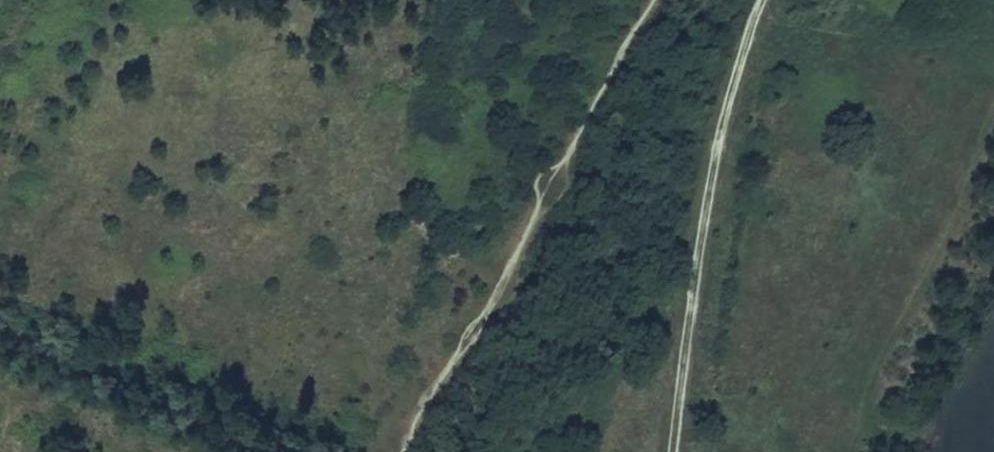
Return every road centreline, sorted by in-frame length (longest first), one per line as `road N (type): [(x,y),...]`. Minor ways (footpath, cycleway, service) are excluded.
road 1 (track): [(671,451),(711,162),(764,0)]

